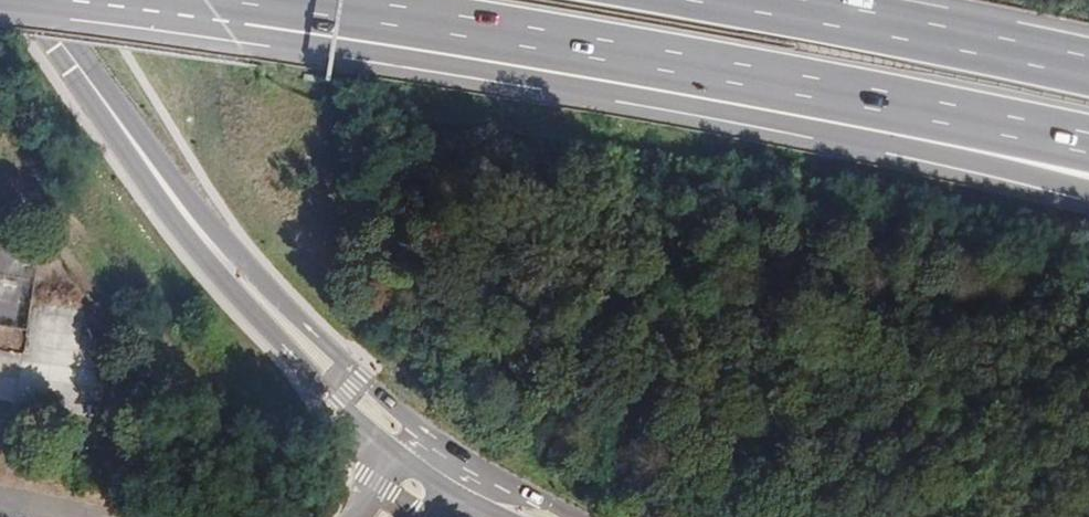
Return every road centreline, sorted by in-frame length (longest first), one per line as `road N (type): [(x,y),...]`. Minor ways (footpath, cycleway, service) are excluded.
road 1 (trunk): [(310,2),(404,56),(788,121),(1088,196)]
road 2 (trunk): [(310,2),(624,53),(1088,143)]
road 3 (tertiary): [(409,430),(296,330),(199,225),(31,0)]
road 4 (trunk): [(1088,64),(733,0)]

